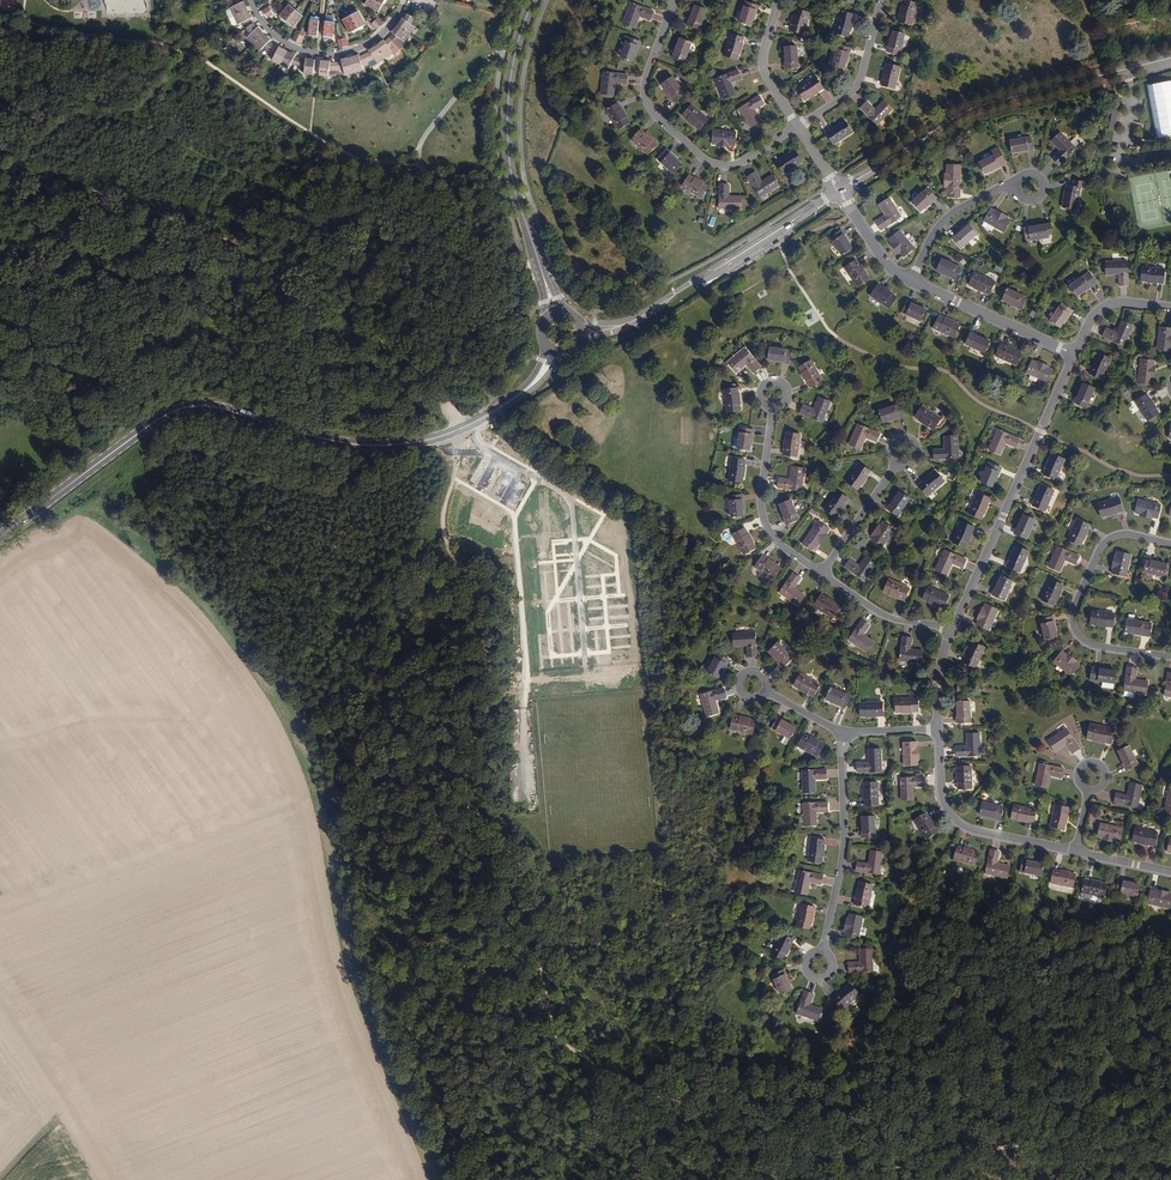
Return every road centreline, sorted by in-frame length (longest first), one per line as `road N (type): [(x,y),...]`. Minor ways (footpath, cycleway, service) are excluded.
road 1 (track): [(726,1179),(716,1145),(681,1105),(645,1099),(605,1076),(564,1035),(535,889),(475,804),(494,626),(443,524),(455,453)]
road 2 (track): [(452,409),(441,386),(326,280),(154,200),(0,153)]
road 3 (secondary): [(0,539),(183,409),(218,409),(367,446),(449,433)]
road 4 (track): [(1170,1069),(1065,1129),(806,1179)]
road 5 (tertiary): [(1170,59),(970,110),(840,190)]
road 6 (track): [(537,478),(514,517),(527,671),(524,798)]
road 7 (residential): [(1075,354),(953,627)]
road 8 (residential): [(675,0),(646,81),(653,114),(703,160),(723,166),(800,128)]
road 9 (residential): [(1170,544),(1117,535),(1102,546),(1072,613),(1073,627),(1093,646),(1170,657)]
road 10 (secondary): [(531,0),(505,103),(507,171),(533,253)]
road 11 (tertiary): [(840,190),(635,320)]
road 12 (residential): [(841,735),(845,838),(823,952)]
road 13 (residential): [(940,729),(941,799),(966,827),(1075,851)]
road 14 (residential): [(251,0),(287,42),(329,53),(369,41),(407,0)]
road 15 (residential): [(820,572),(777,543),(761,511),(773,409)]
road 16 (residential): [(911,280),(1075,354)]
road 17 (residential): [(882,0),(860,81),(800,128)]
road 18 (residential): [(911,280),(945,219),(1001,187),(1016,189)]
road 19 (residential): [(953,627),(884,616),(820,572)]
road 20 (track): [(0,1179),(45,1133),(0,1064)]
road 21 (residential): [(779,0),(763,66),(800,128)]
road 22 (residential): [(820,572),(897,463)]
road 23 (residential): [(1170,307),(1103,306),(1075,354)]

